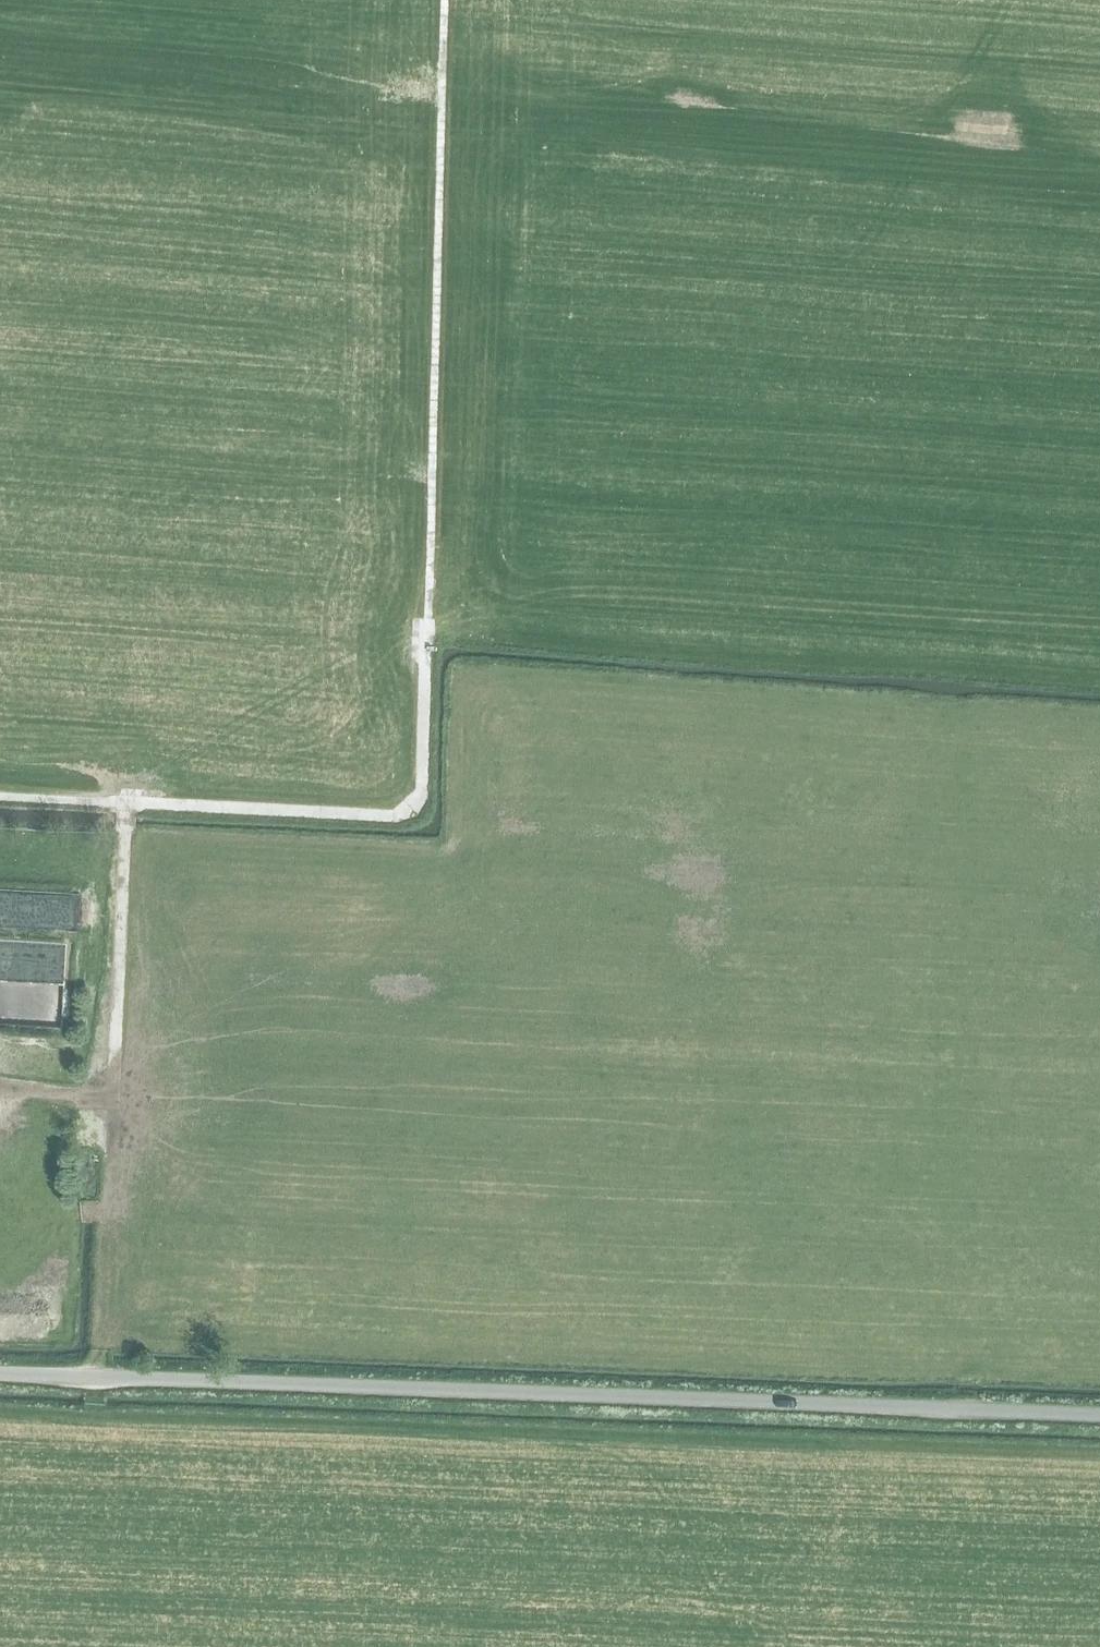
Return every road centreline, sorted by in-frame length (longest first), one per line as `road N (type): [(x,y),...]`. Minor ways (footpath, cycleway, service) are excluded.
road 1 (tertiary): [(1099,1415),(0,1374)]

